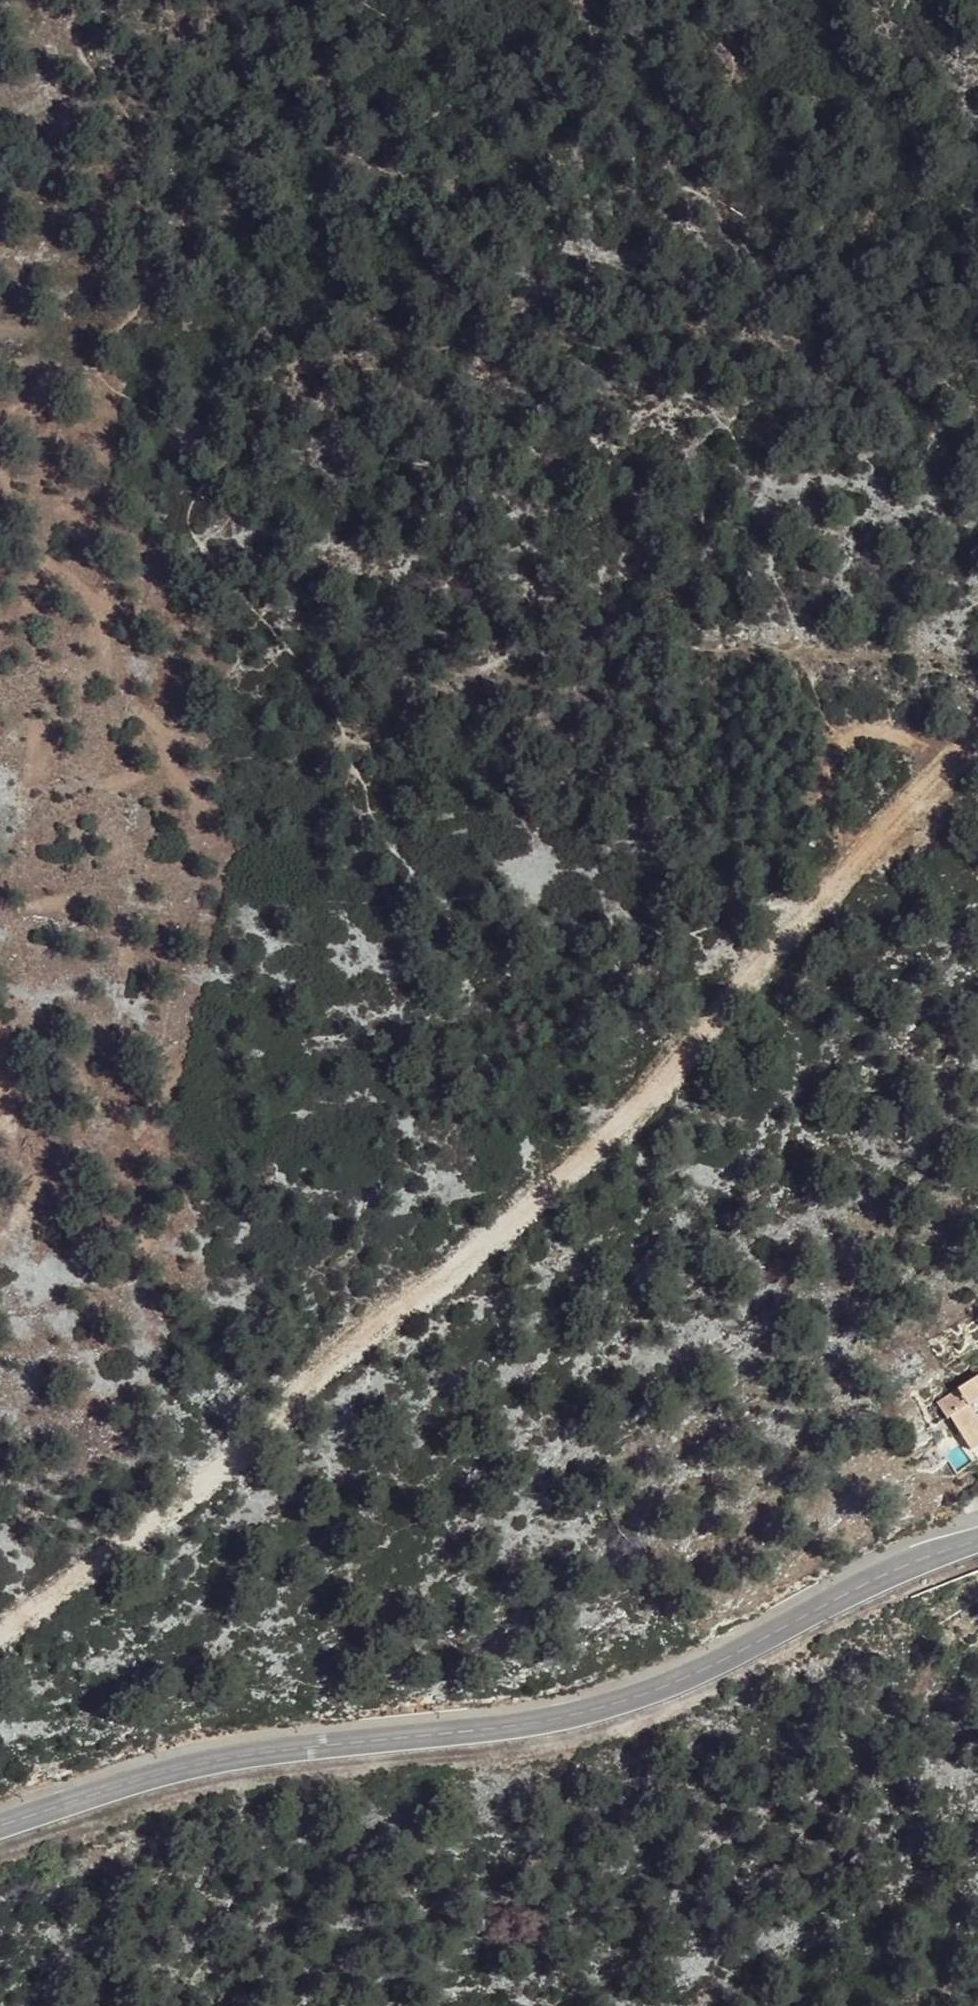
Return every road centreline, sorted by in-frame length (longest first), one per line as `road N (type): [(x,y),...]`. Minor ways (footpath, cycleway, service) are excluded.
road 1 (track): [(0,1635),(259,1433),(357,1339),(576,1161),(977,732)]
road 2 (residential): [(0,1825),(226,1754),(547,1725),(657,1688),(879,1577),(977,1540)]

